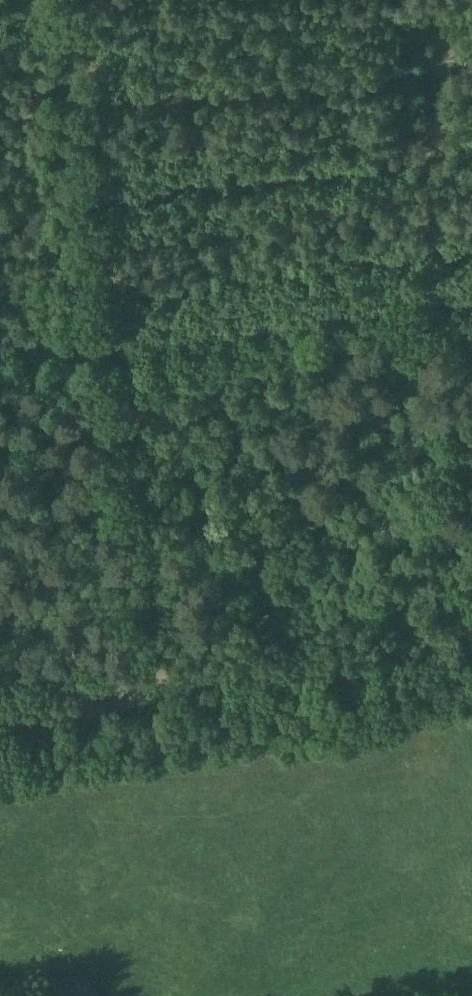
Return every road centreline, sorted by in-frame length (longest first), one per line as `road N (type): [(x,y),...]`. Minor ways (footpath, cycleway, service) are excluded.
road 1 (track): [(0,708),(471,629)]

